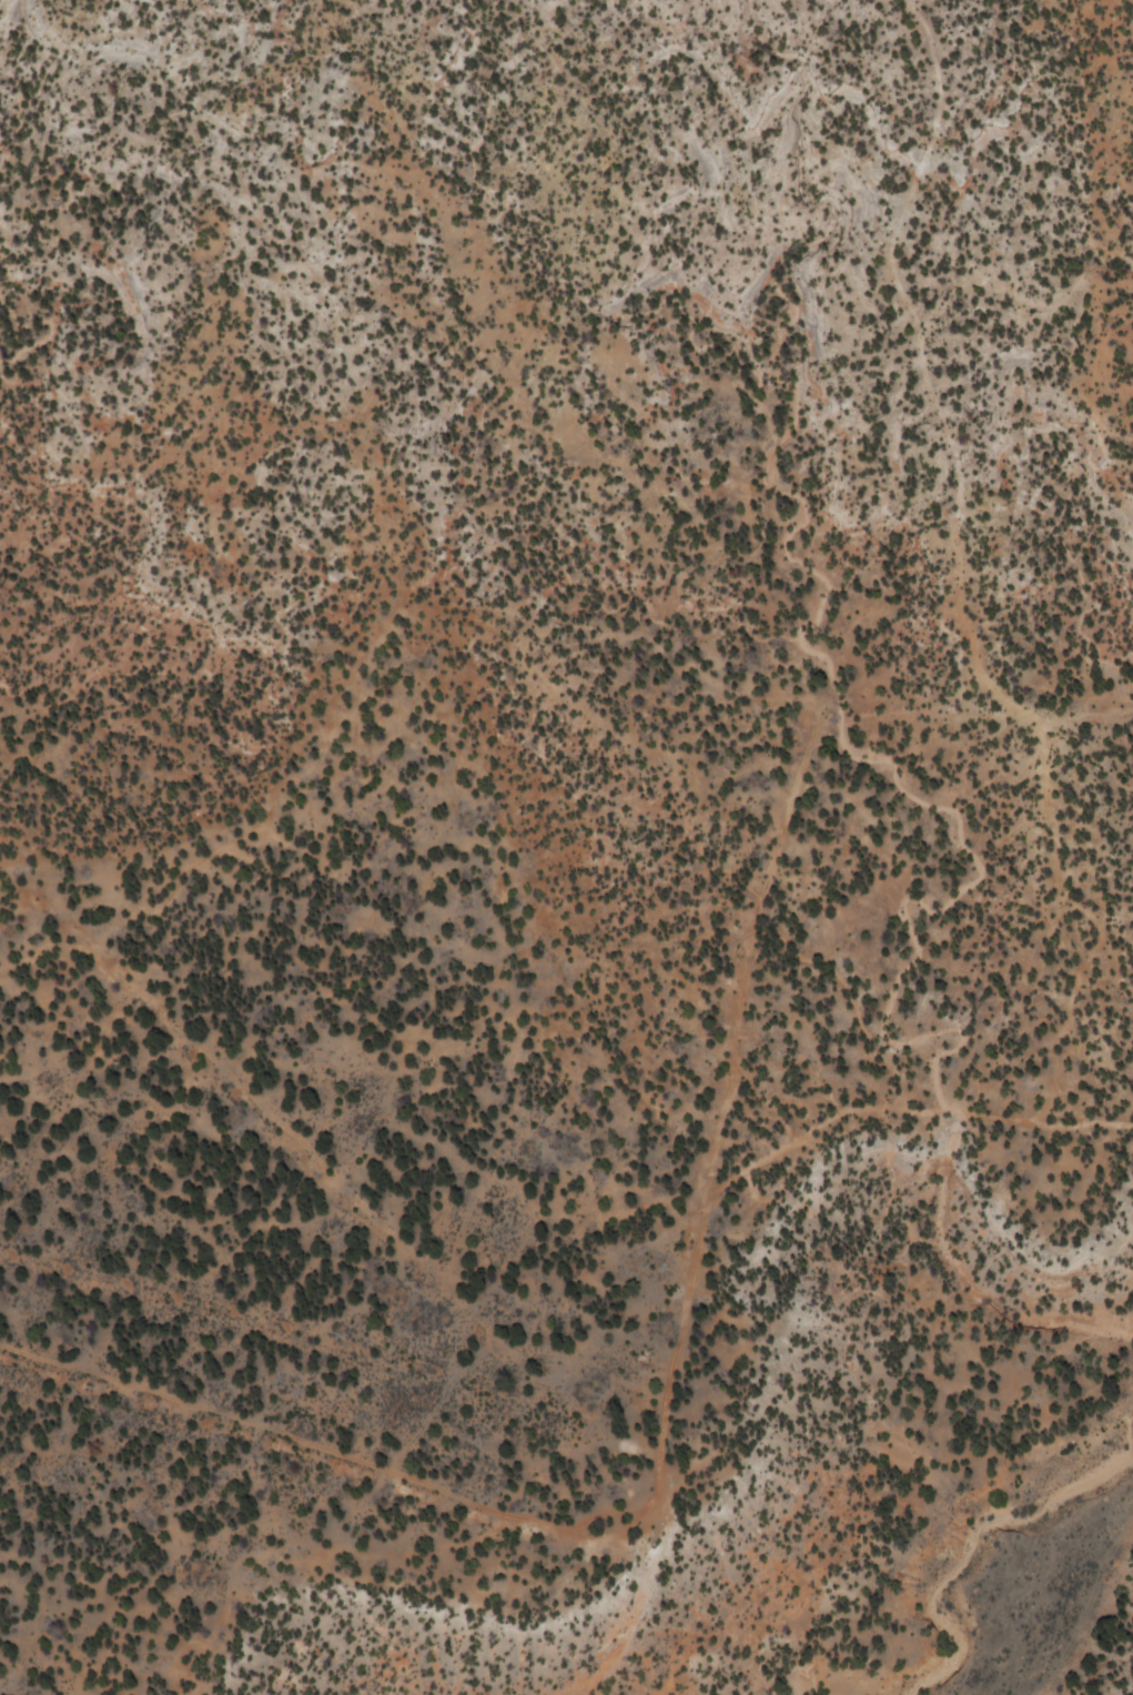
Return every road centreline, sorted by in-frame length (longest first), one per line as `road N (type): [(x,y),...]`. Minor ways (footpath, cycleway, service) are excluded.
road 1 (track): [(576,1694),(614,1671),(651,1611),(667,1433),(755,917),(818,733),(899,714),(1038,719),(1132,707)]

